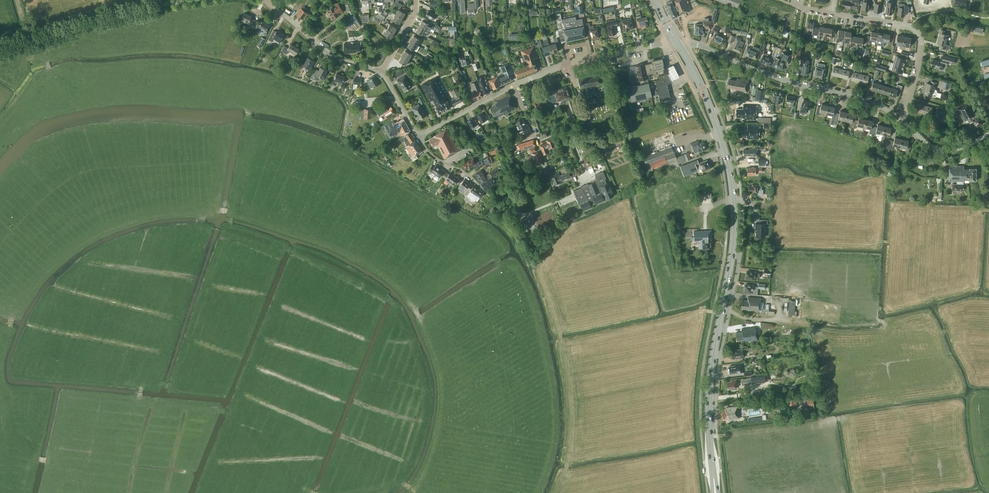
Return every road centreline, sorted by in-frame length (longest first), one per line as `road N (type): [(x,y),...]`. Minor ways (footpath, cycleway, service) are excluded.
road 1 (primary): [(715,492),(709,391),(734,240),(733,194),(714,117),(681,49)]
road 2 (unclassified): [(681,49),(697,46),(900,119)]
road 3 (tertiary): [(187,0),(0,43)]
road 4 (residential): [(900,119),(918,67),(917,32),(833,13)]
road 5 (residential): [(670,41),(565,65),(512,87)]
road 6 (residential): [(381,72),(333,55),(267,0)]

